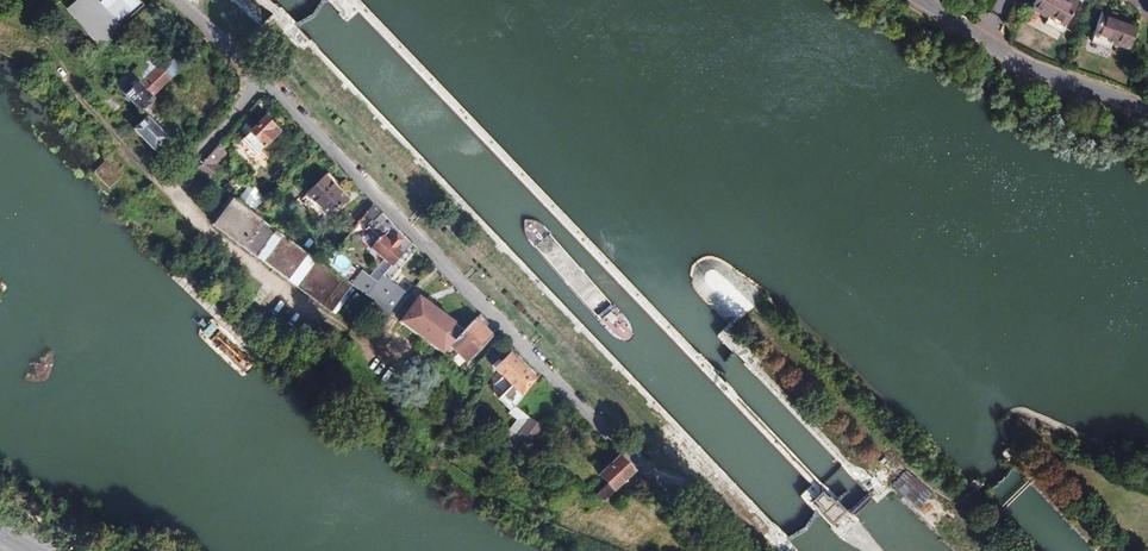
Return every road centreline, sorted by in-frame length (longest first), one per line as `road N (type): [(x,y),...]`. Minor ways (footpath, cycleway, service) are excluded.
road 1 (residential): [(174,0),(737,550)]
road 2 (residential): [(1147,112),(987,38)]

